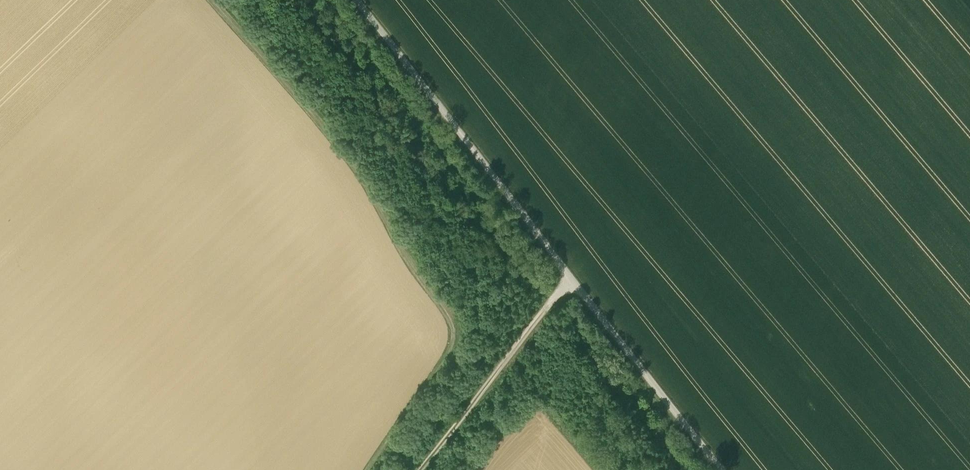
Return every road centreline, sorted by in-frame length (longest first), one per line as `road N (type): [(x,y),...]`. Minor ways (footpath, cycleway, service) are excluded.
road 1 (track): [(354,0),(721,469)]
road 2 (track): [(210,0),(372,193),(454,336),(451,355),(369,469)]
road 3 (track): [(569,280),(424,469)]

